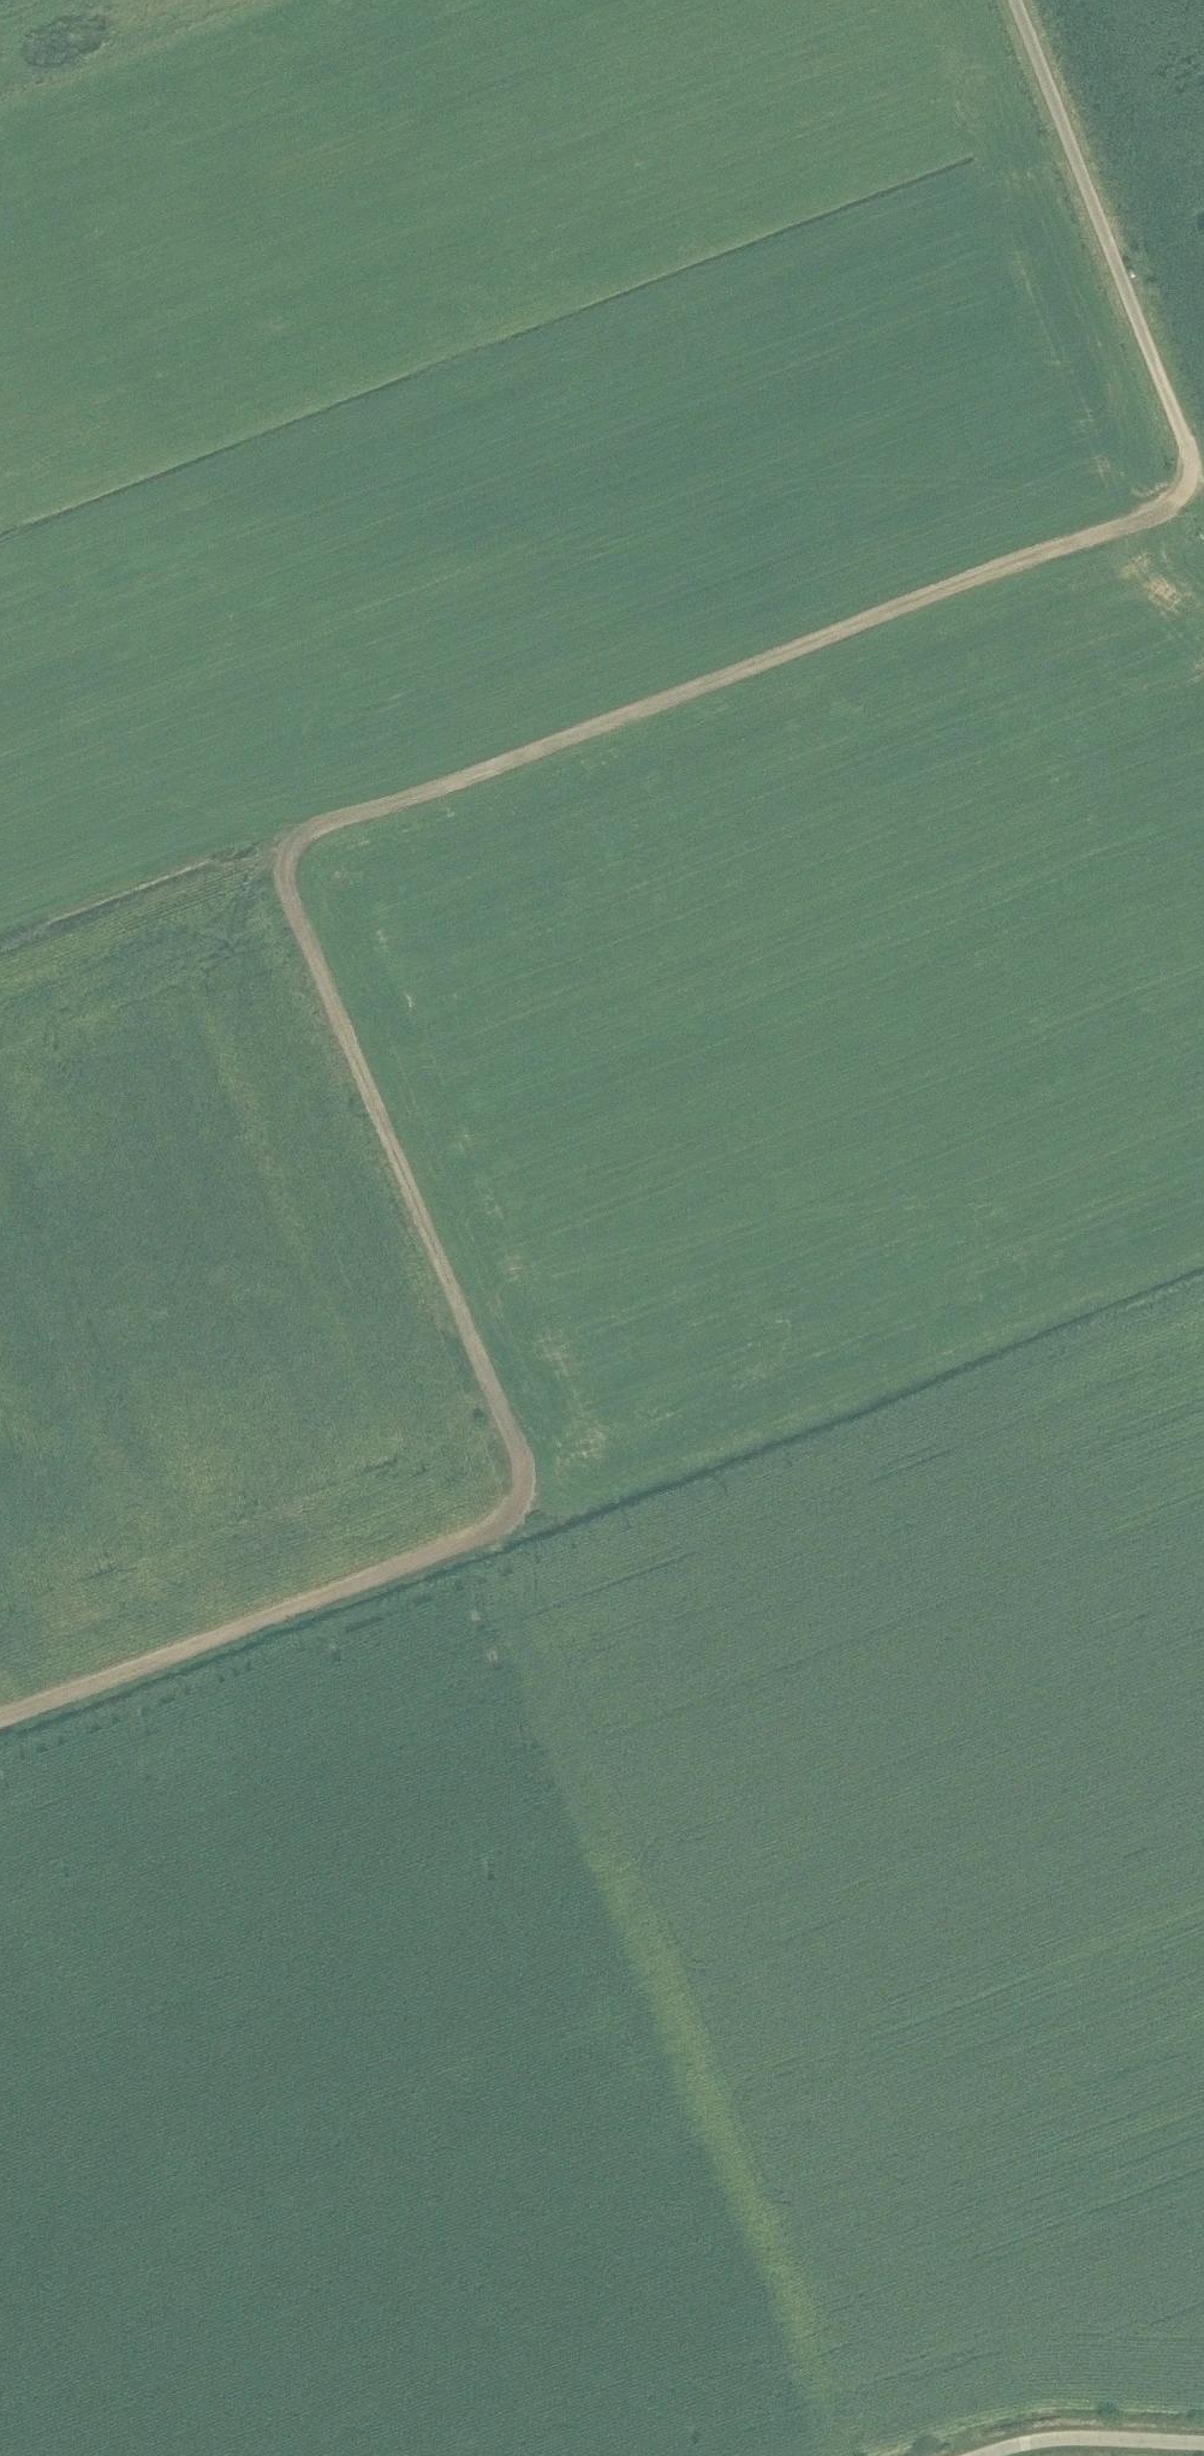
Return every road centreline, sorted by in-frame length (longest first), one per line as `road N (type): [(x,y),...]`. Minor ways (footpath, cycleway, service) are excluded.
road 1 (track): [(0,1719),(506,1522),(520,1498),(525,1472),(284,880),(287,856),(305,835),(1158,512),(1180,492),(1190,464),(1011,0)]
road 2 (unclassified): [(1047,2455),(1121,2433),(1203,2440)]

